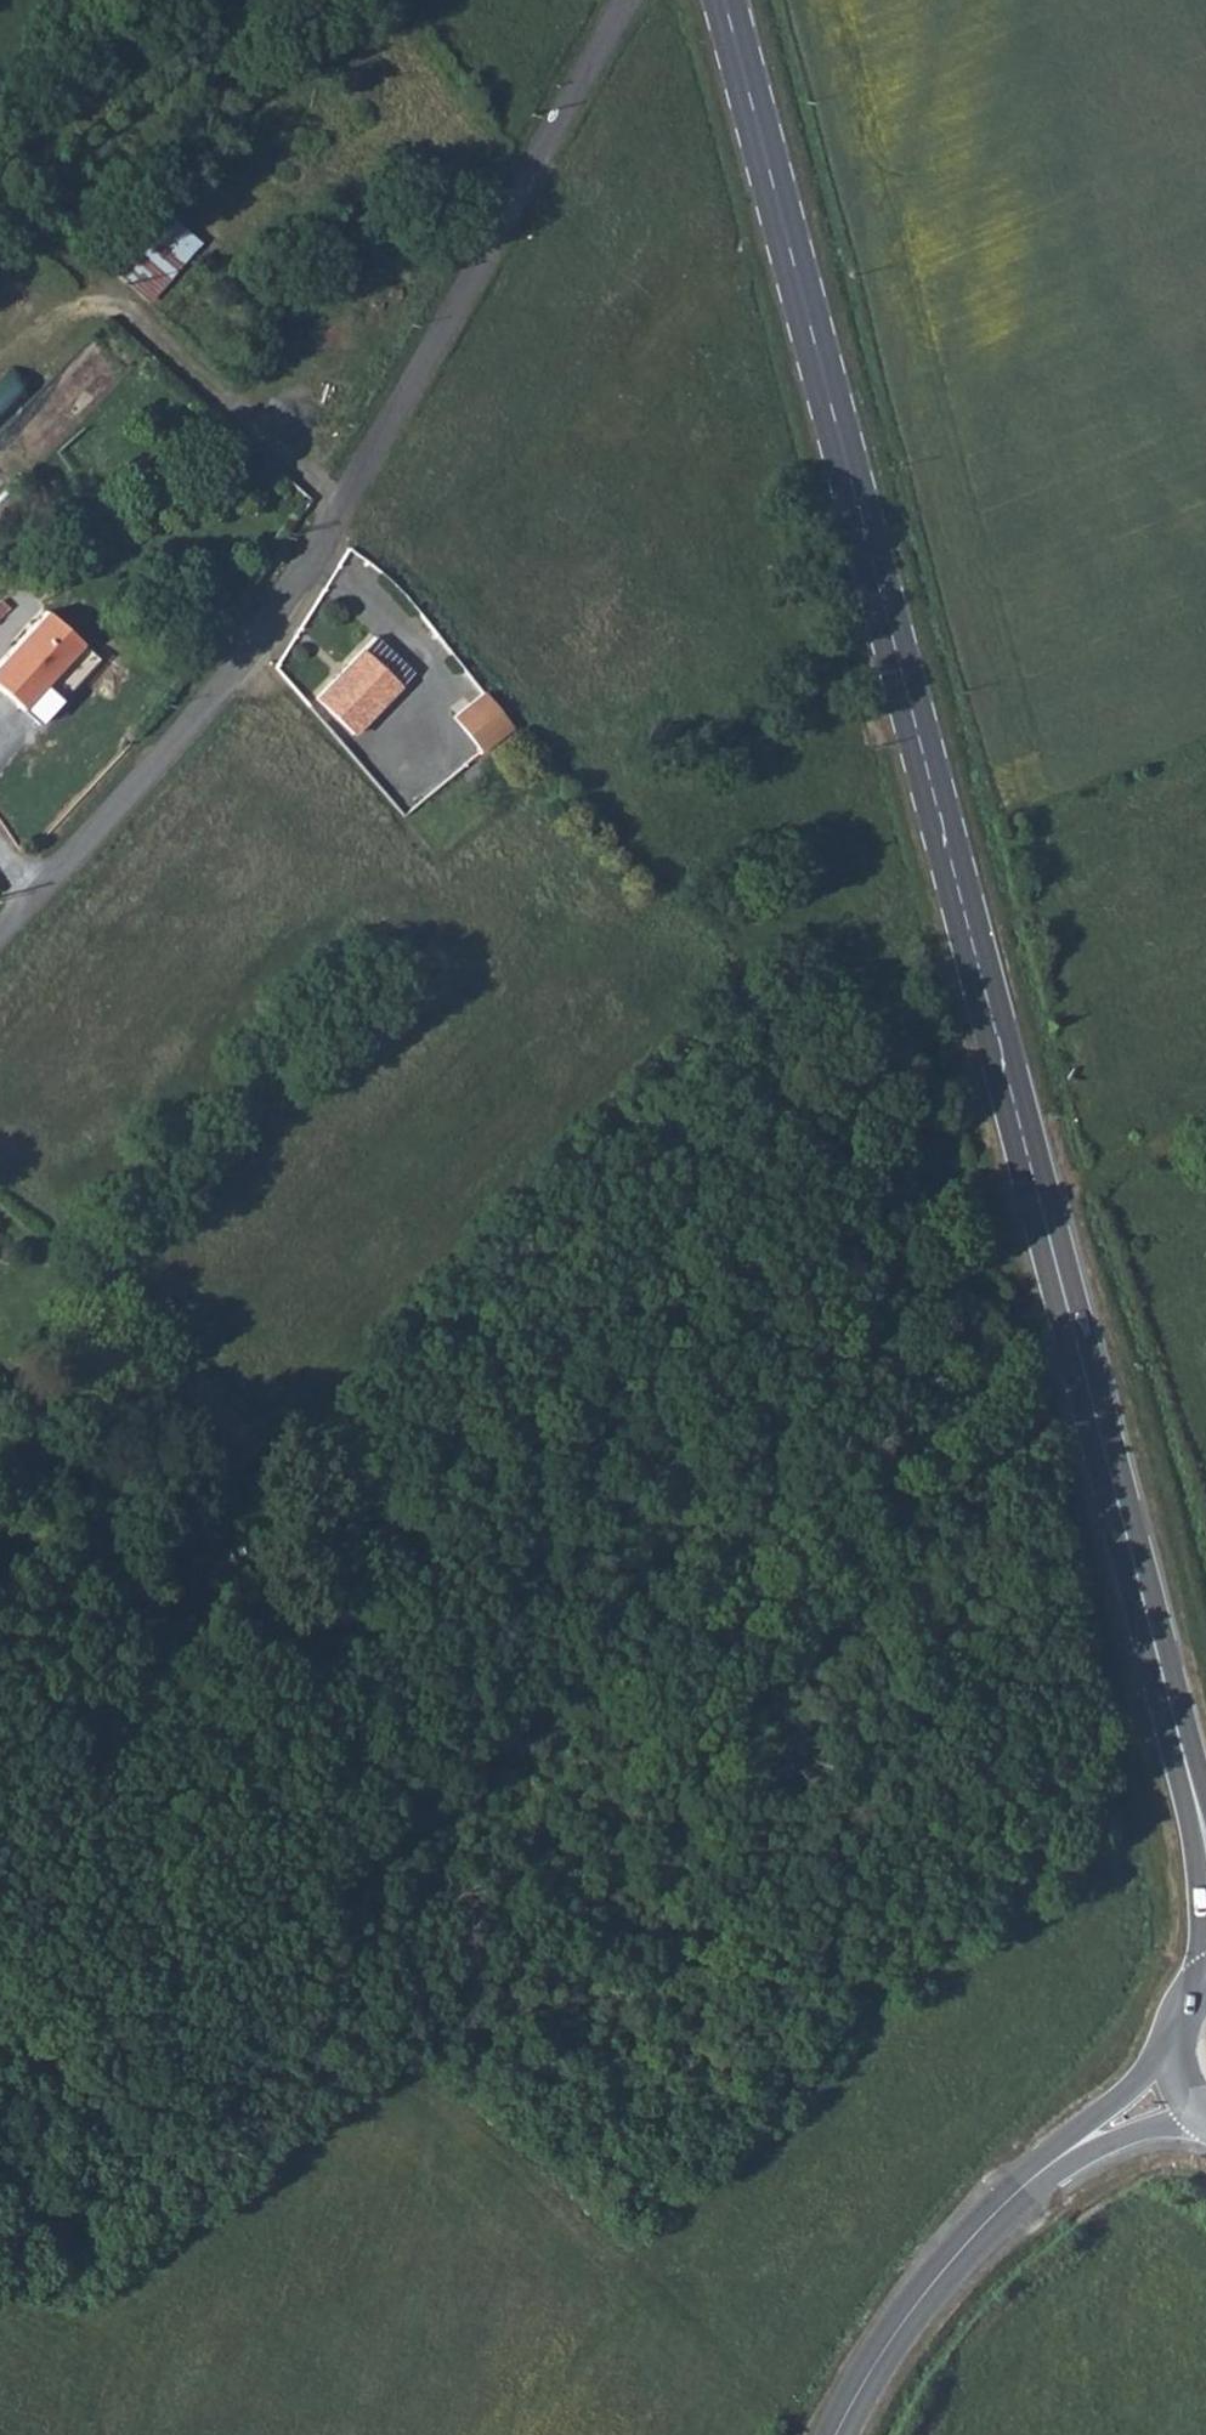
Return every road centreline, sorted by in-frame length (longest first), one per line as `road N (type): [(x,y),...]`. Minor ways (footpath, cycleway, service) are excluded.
road 1 (primary): [(721,0),(1189,1774)]
road 2 (unclassified): [(0,922),(204,700),(456,305),(627,0)]
road 3 (track): [(0,1170),(389,1518)]
road 4 (tertiary): [(833,2434),(932,2282),(1065,2152)]
road 5 (primary): [(1189,1774),(1204,1911),(1195,1989)]
road 6 (tertiary): [(1170,2048),(1065,2152)]
road 7 (tertiary): [(1065,2152),(1199,2117)]

